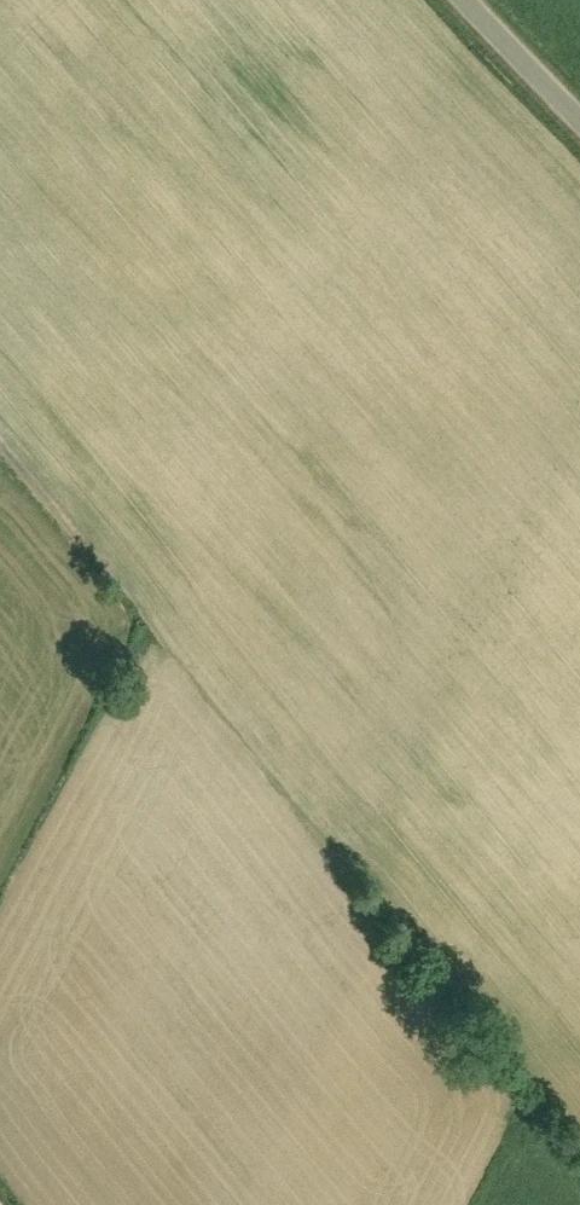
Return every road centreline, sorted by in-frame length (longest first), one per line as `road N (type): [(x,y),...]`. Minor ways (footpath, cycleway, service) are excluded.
road 1 (unclassified): [(579,112),(471,0)]

